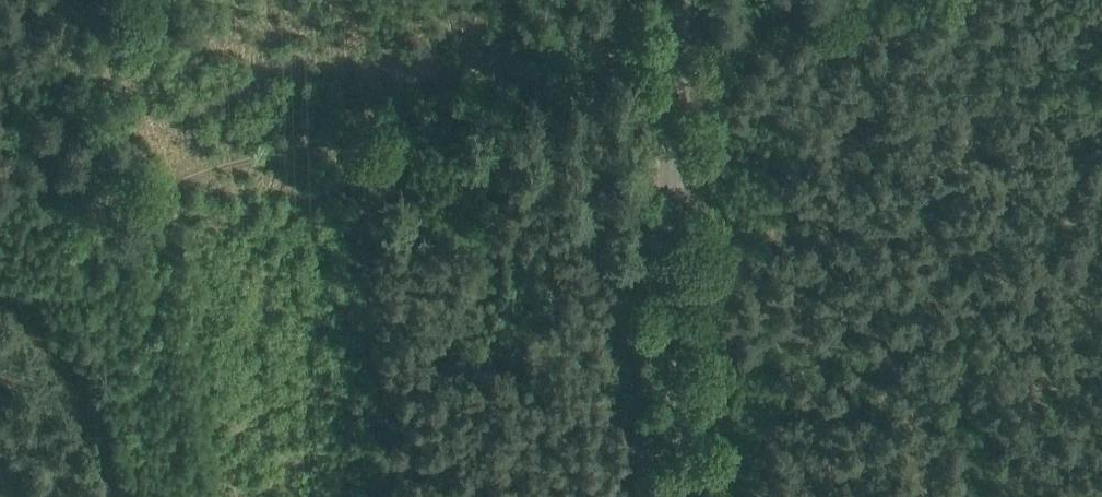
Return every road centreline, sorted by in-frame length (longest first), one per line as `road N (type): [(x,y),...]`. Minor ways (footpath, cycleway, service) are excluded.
road 1 (unclassified): [(679,496),(668,377),(666,0)]

